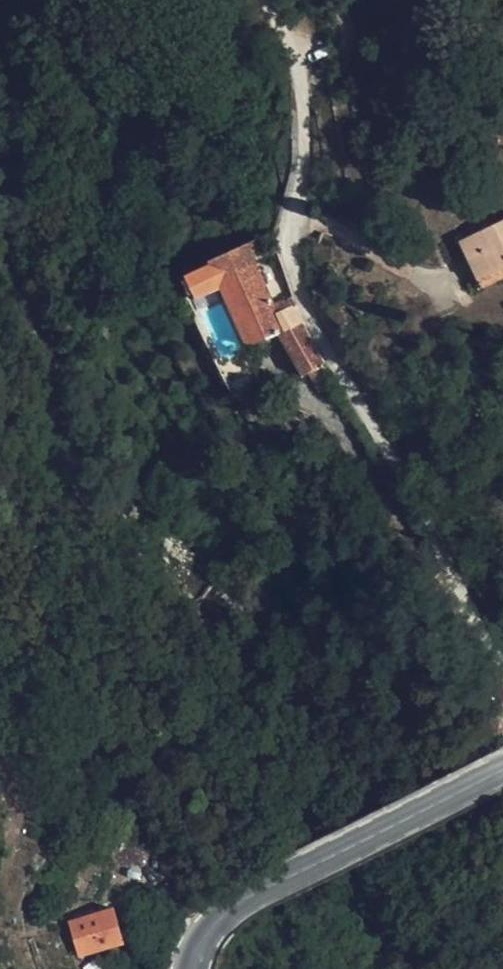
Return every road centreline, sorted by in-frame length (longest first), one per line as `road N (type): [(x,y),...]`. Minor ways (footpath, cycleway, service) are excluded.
road 1 (residential): [(502,658),(297,263),(305,92),(294,43),(267,0)]
road 2 (secondary): [(190,968),(212,924),(250,893),(502,767)]

